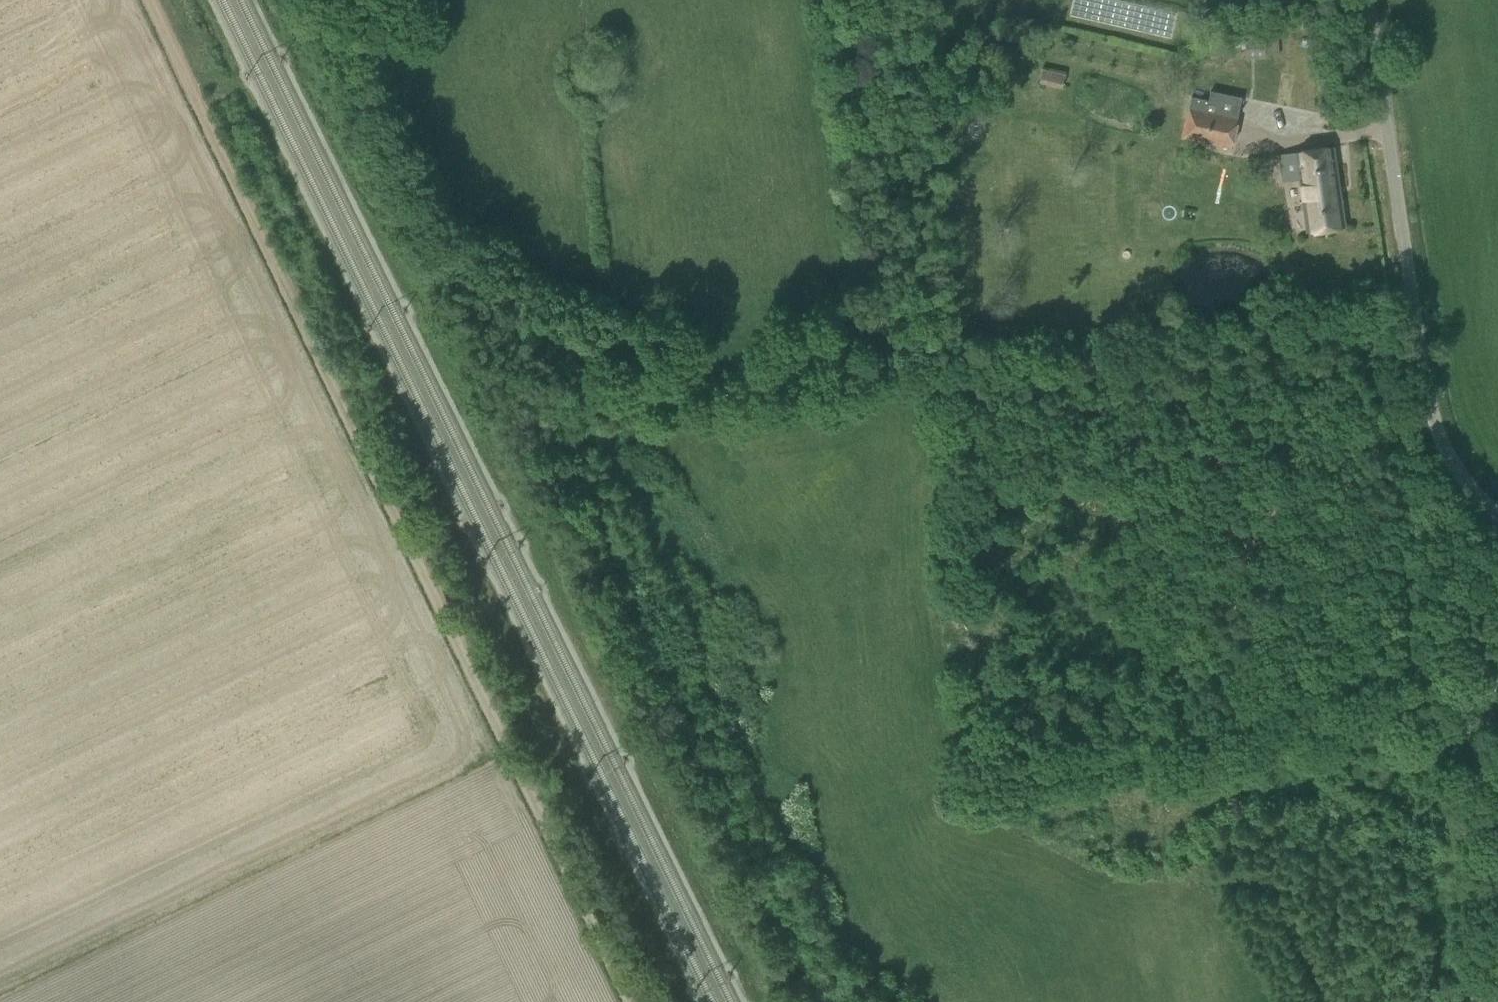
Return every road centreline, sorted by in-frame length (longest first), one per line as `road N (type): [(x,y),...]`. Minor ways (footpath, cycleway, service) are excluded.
road 1 (track): [(626,1001),(149,0)]
road 2 (unclassified): [(1497,505),(1468,453),(1371,0)]

